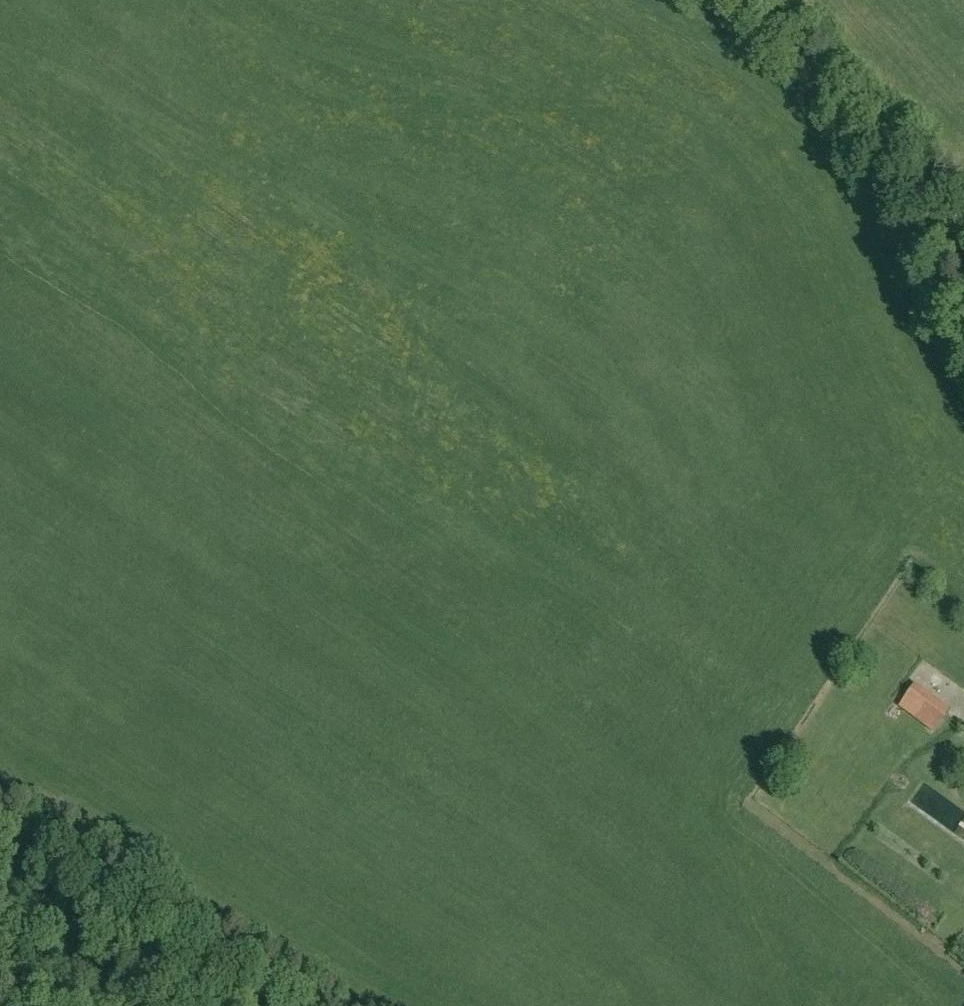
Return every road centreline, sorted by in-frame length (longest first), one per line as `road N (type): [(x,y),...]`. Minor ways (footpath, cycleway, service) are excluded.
road 1 (track): [(341,1005),(0,786)]
road 2 (track): [(704,0),(794,70),(884,160),(963,280)]

